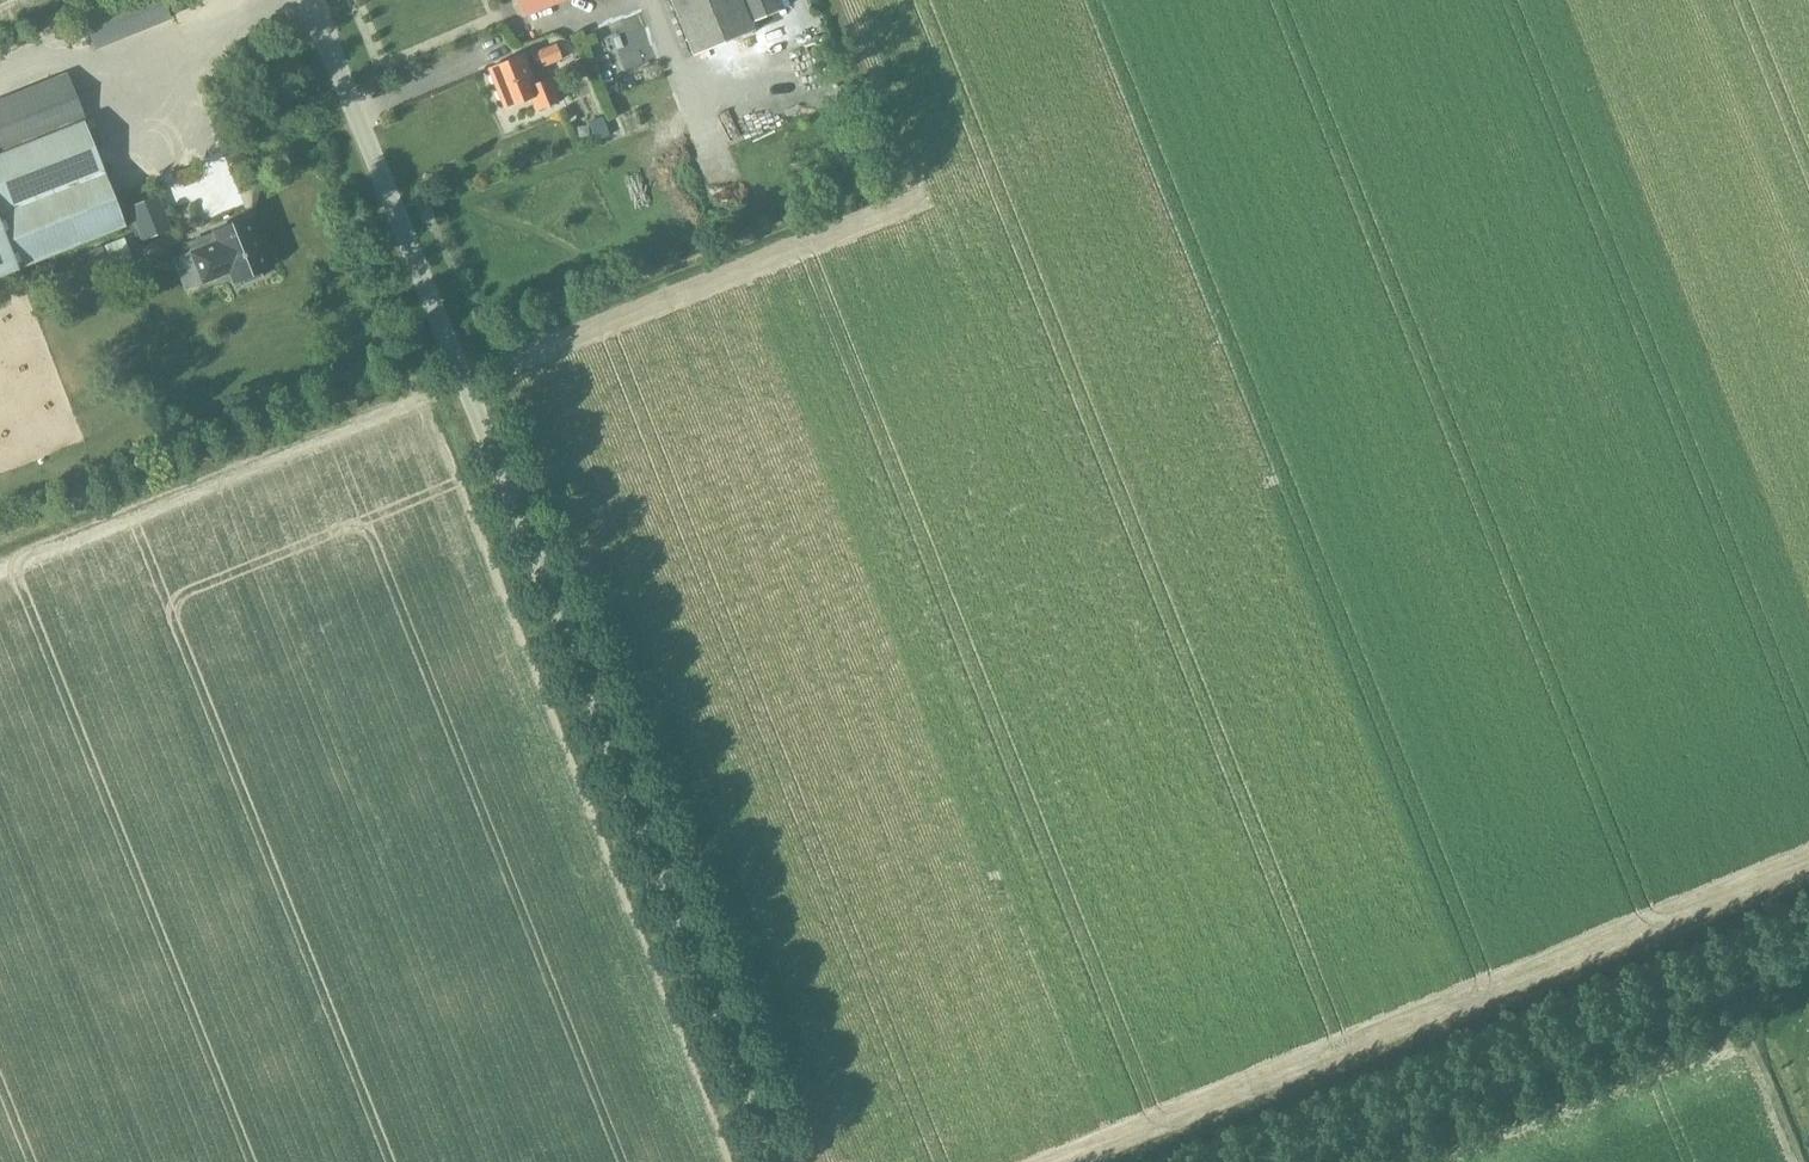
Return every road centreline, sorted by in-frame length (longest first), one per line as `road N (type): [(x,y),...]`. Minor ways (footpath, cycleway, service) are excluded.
road 1 (unclassified): [(777,1161),(310,0)]
road 2 (unclassified): [(1284,1161),(1808,951)]

